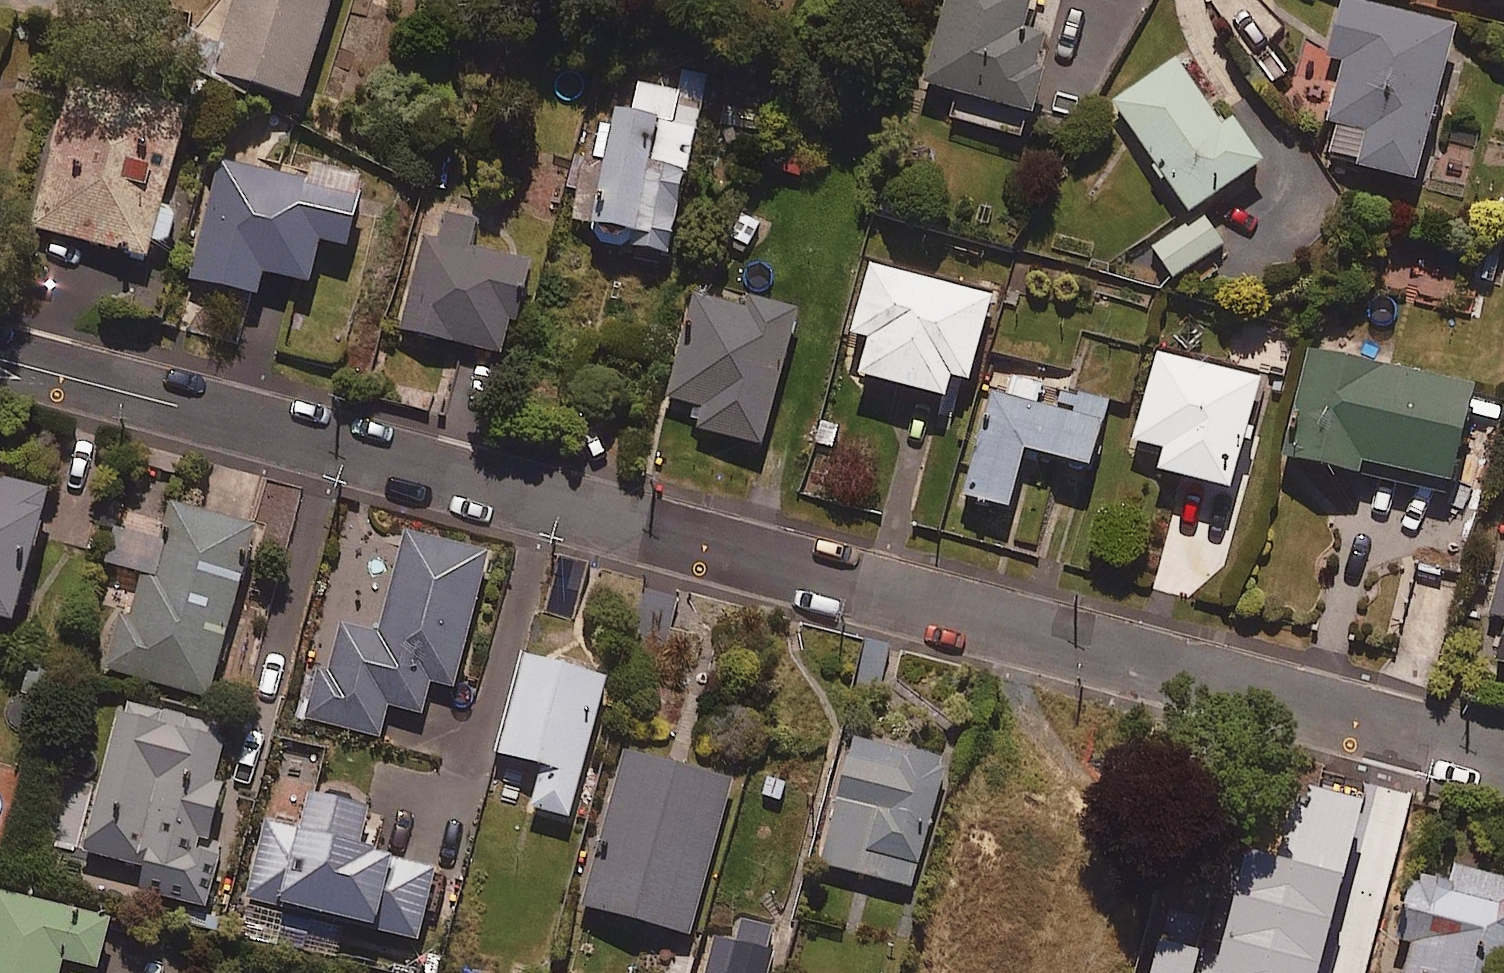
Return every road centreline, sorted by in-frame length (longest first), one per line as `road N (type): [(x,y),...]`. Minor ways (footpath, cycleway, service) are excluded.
road 1 (residential): [(1407,734),(0,355)]
road 2 (residential): [(1407,734),(1344,972)]

